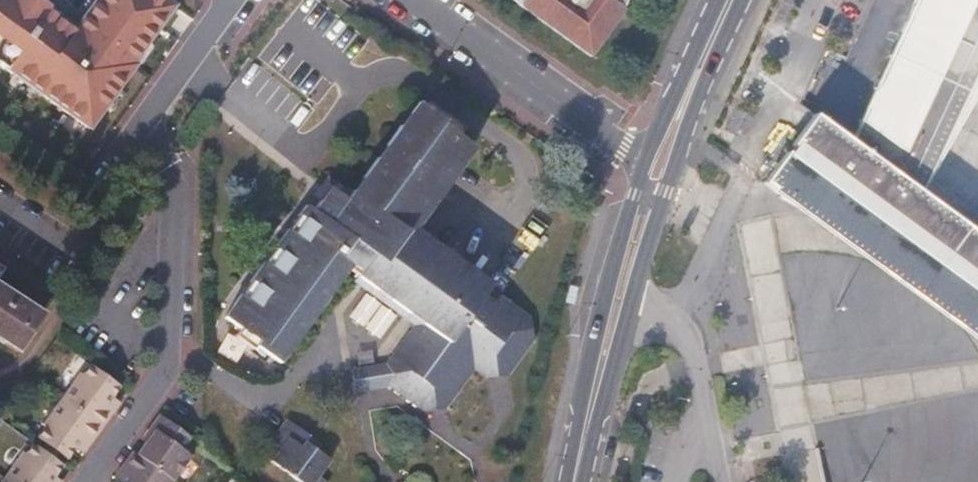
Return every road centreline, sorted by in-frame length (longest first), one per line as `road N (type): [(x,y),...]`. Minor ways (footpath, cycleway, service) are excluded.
road 1 (secondary): [(589,481),(654,227),(741,0)]
road 2 (secondary): [(646,166),(565,481)]
road 3 (residential): [(646,166),(415,0)]
road 4 (residential): [(227,0),(150,113),(169,172),(167,213)]
road 5 (unclassified): [(162,371),(102,314),(167,213)]
road 6 (secondary): [(719,0),(646,166)]
road 7 (residential): [(167,213),(162,371)]
road 8 (residential): [(162,371),(87,481)]

